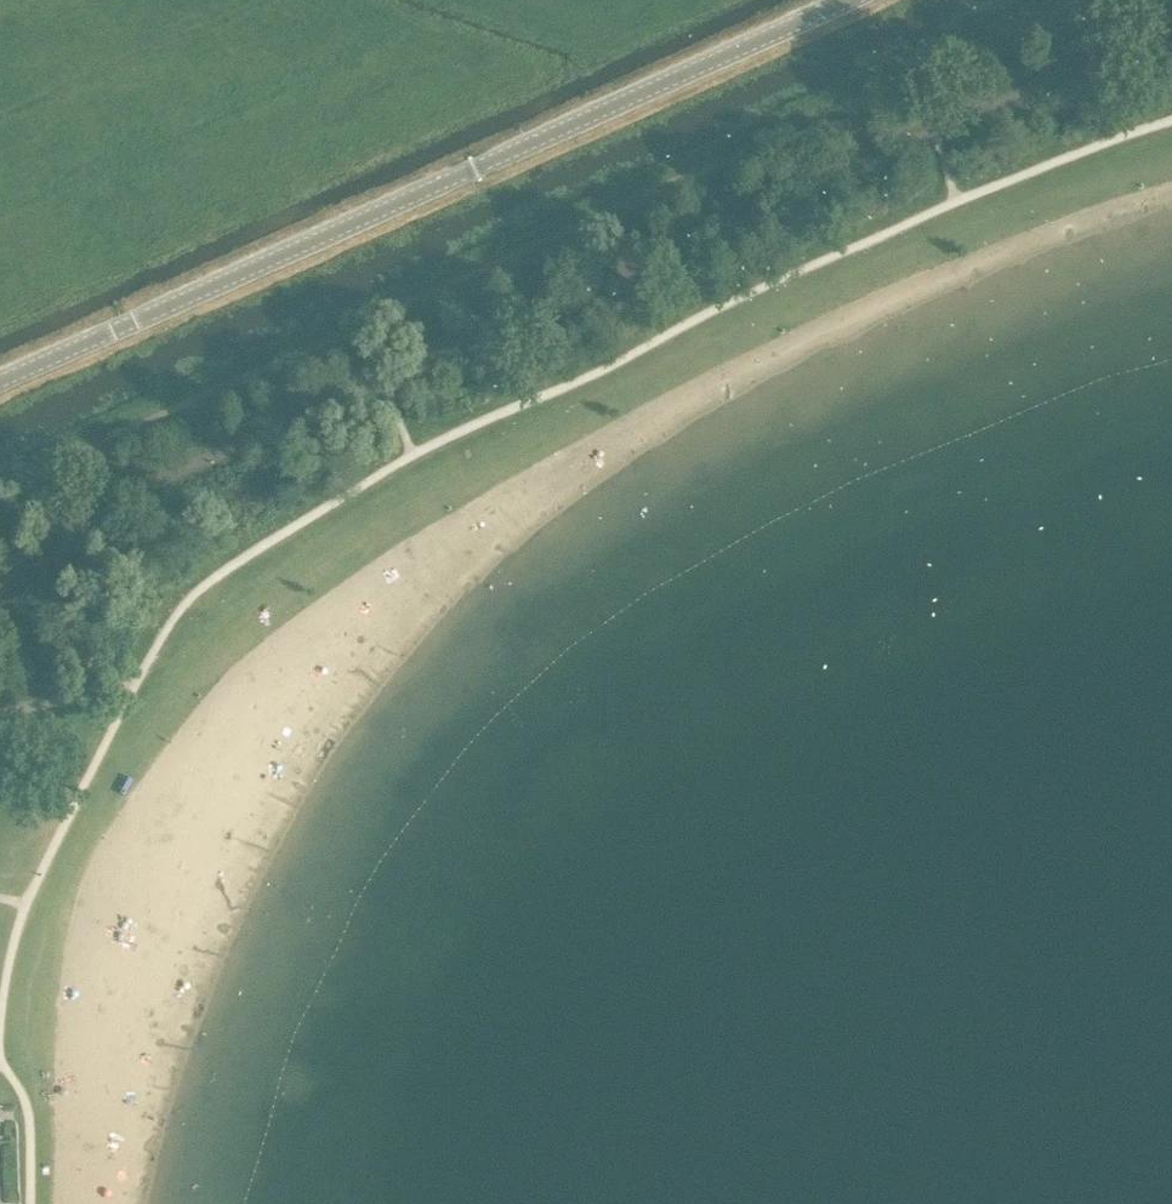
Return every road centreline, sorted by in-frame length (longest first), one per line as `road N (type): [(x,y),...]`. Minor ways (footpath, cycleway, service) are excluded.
road 1 (tertiary): [(0,382),(848,0)]

